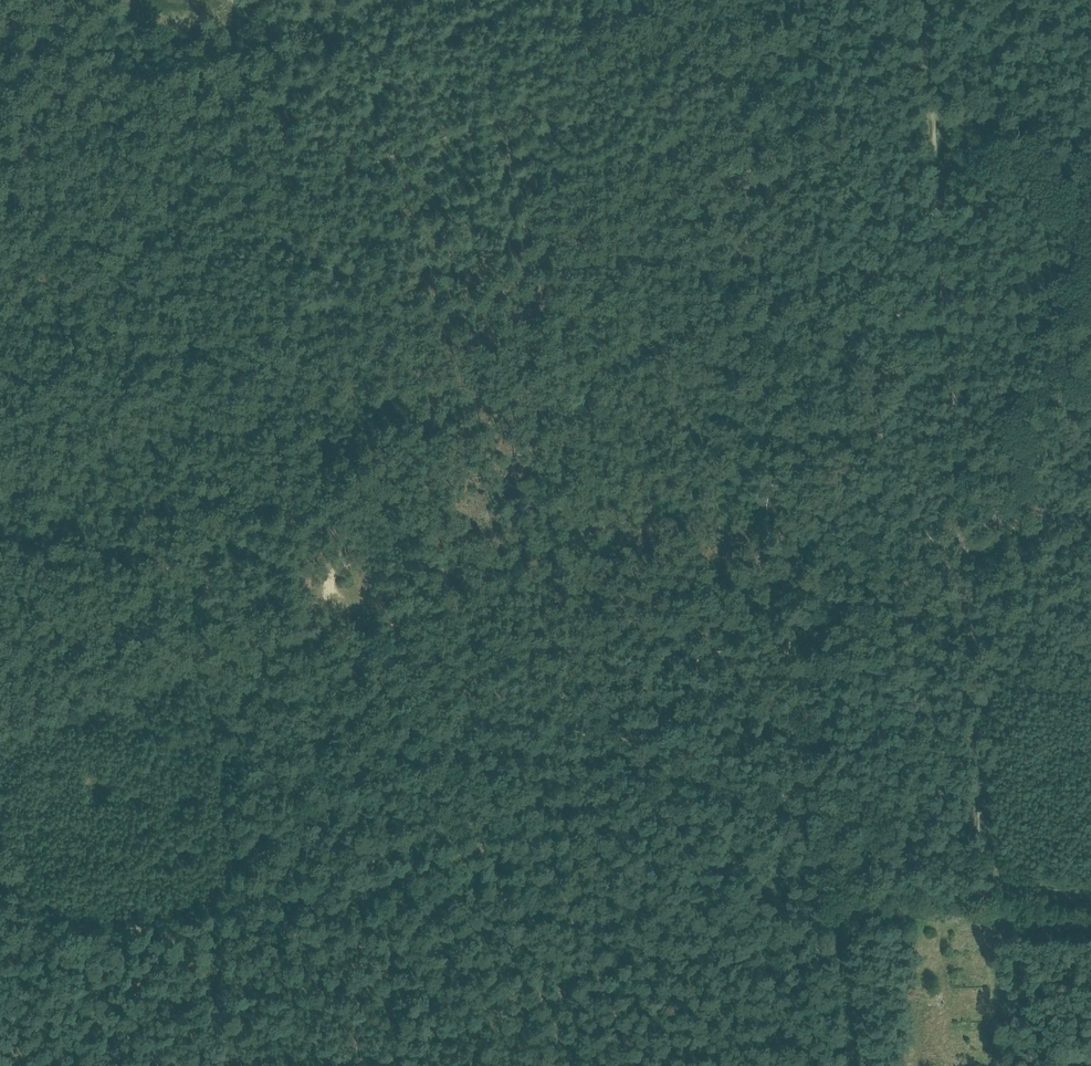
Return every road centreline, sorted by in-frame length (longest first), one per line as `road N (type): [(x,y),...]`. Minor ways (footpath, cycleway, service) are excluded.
road 1 (track): [(0,129),(98,72),(175,67),(273,25),(394,0)]

